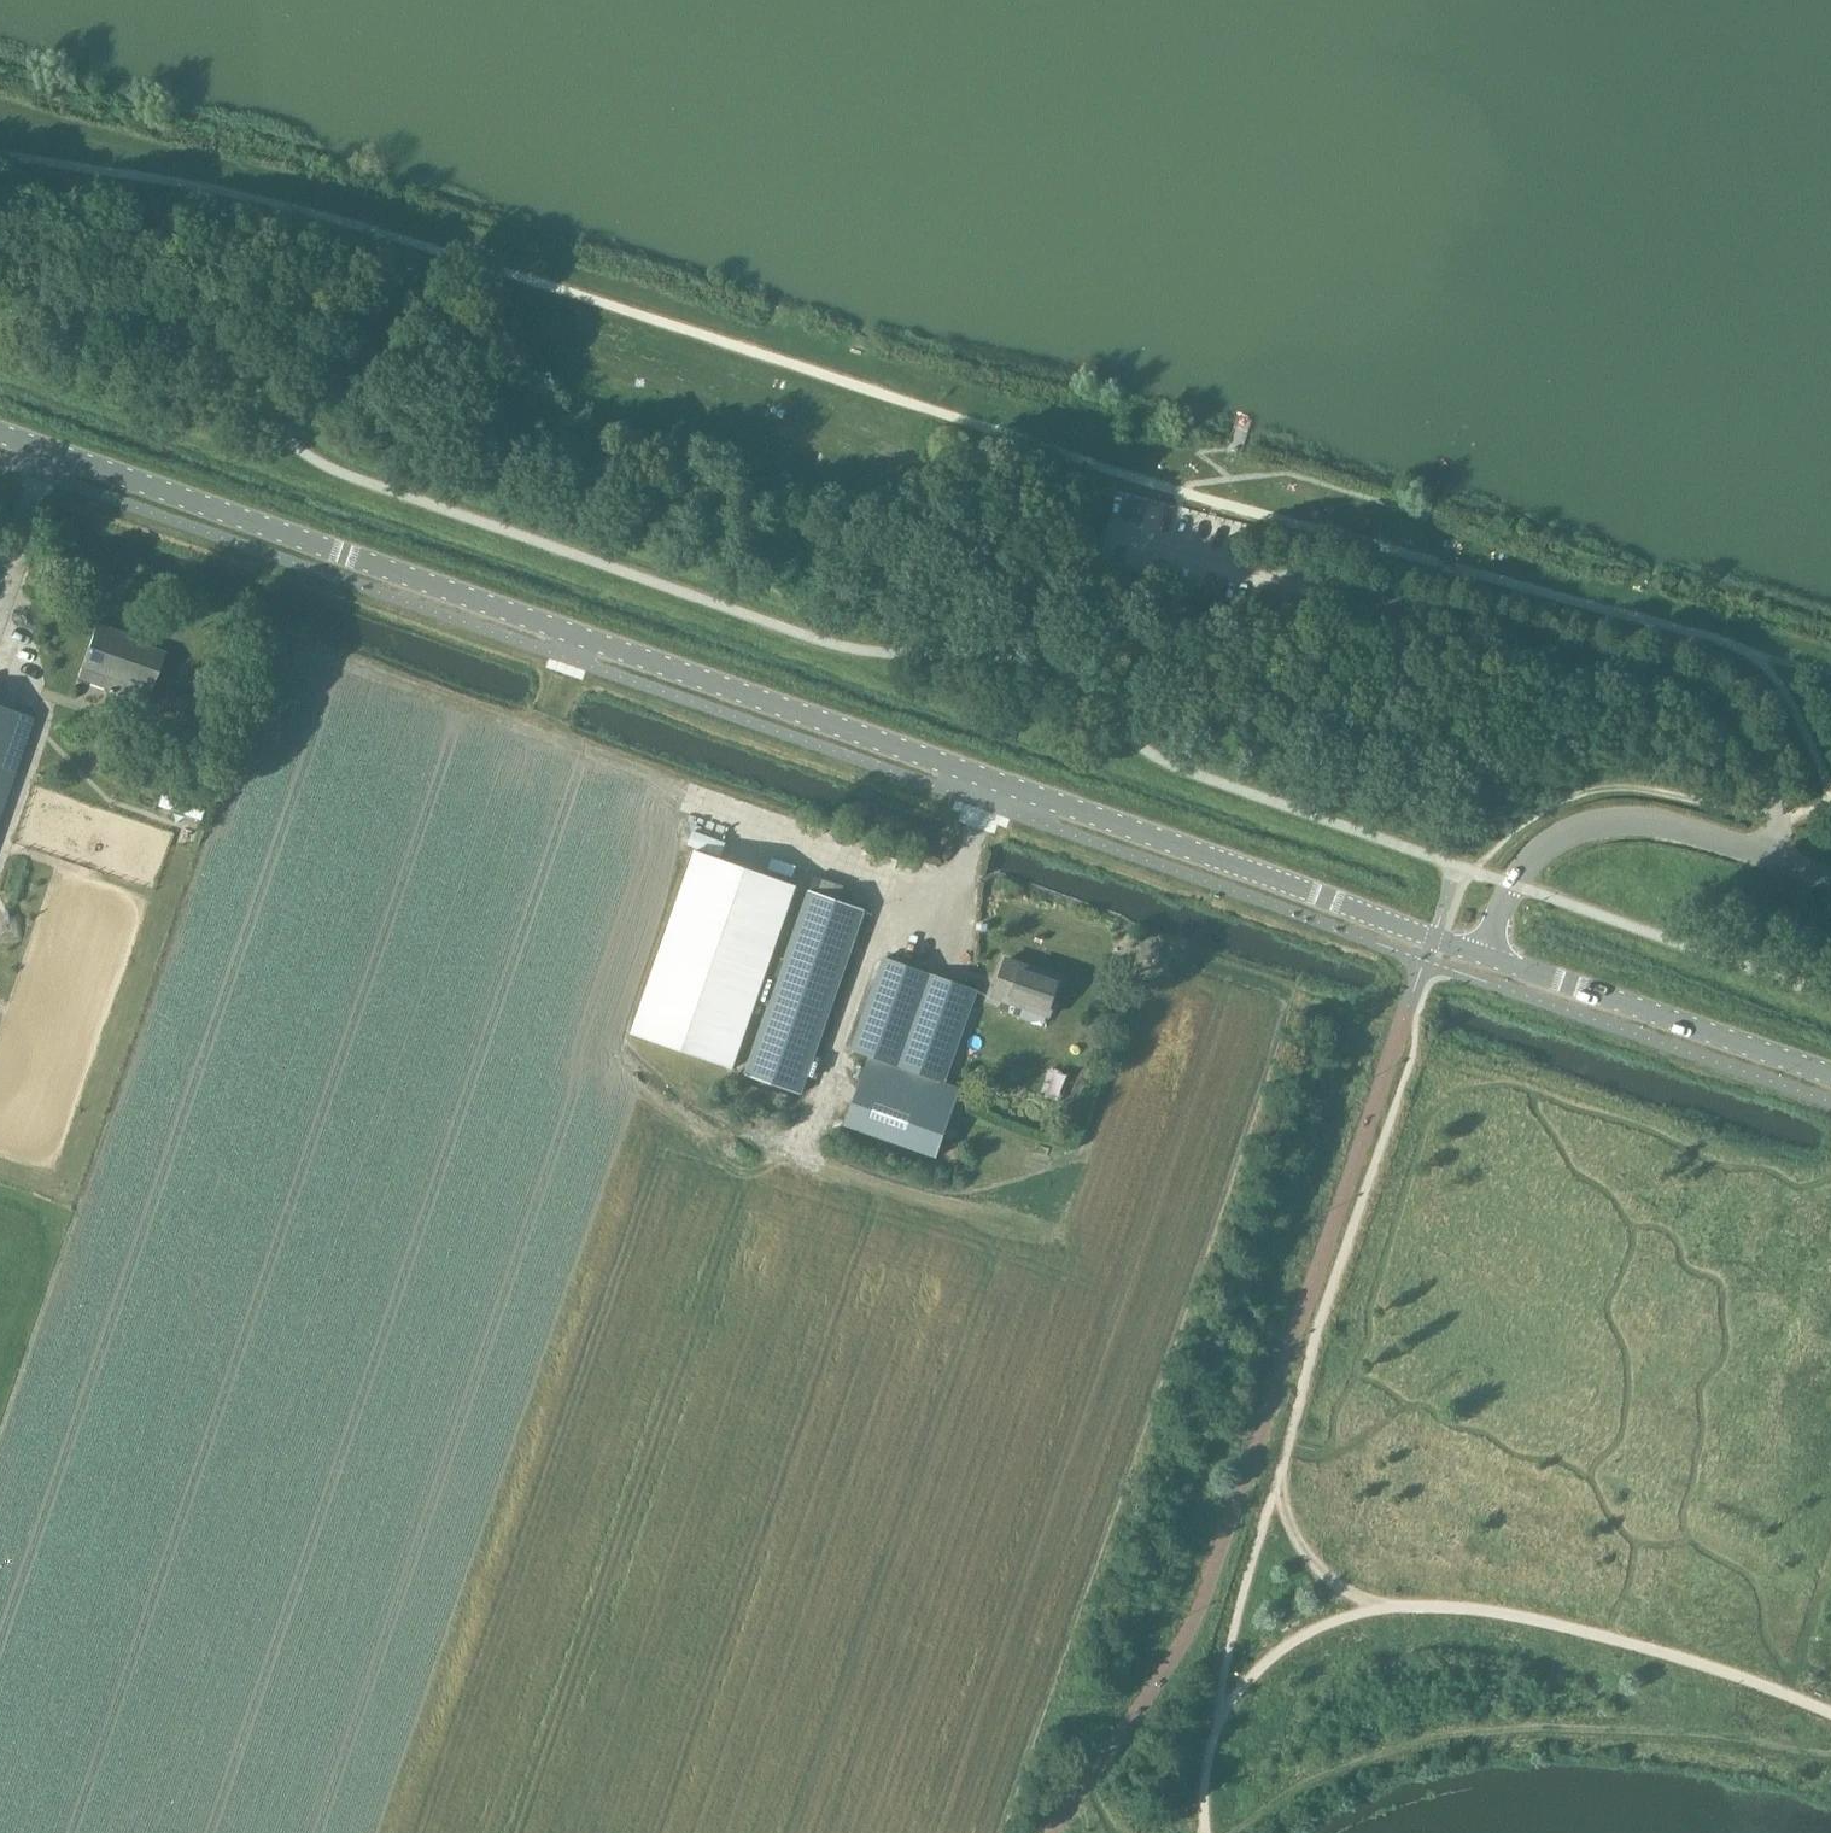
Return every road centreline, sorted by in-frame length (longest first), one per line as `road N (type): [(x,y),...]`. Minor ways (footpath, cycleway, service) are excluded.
road 1 (tertiary): [(1486,957),(0,435)]
road 2 (tertiary): [(1830,1076),(1486,957)]
road 3 (unclassified): [(1486,957),(1519,872),(1576,829),(1644,823),(1771,856)]

